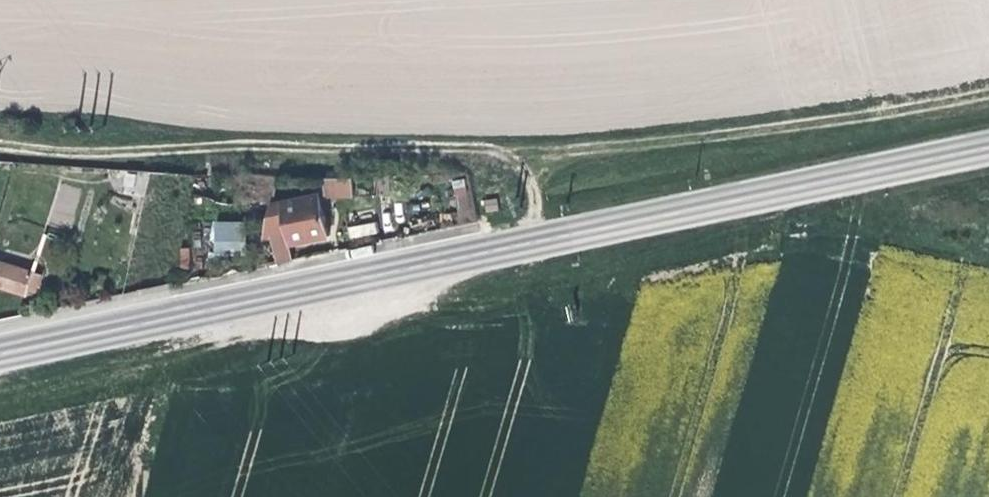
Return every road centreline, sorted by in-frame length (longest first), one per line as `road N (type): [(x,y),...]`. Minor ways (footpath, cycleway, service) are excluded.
road 1 (primary): [(0,349),(988,146)]
road 2 (track): [(0,142),(113,154),(479,155),(518,170),(532,191),(540,238)]
road 3 (track): [(988,89),(518,170)]

